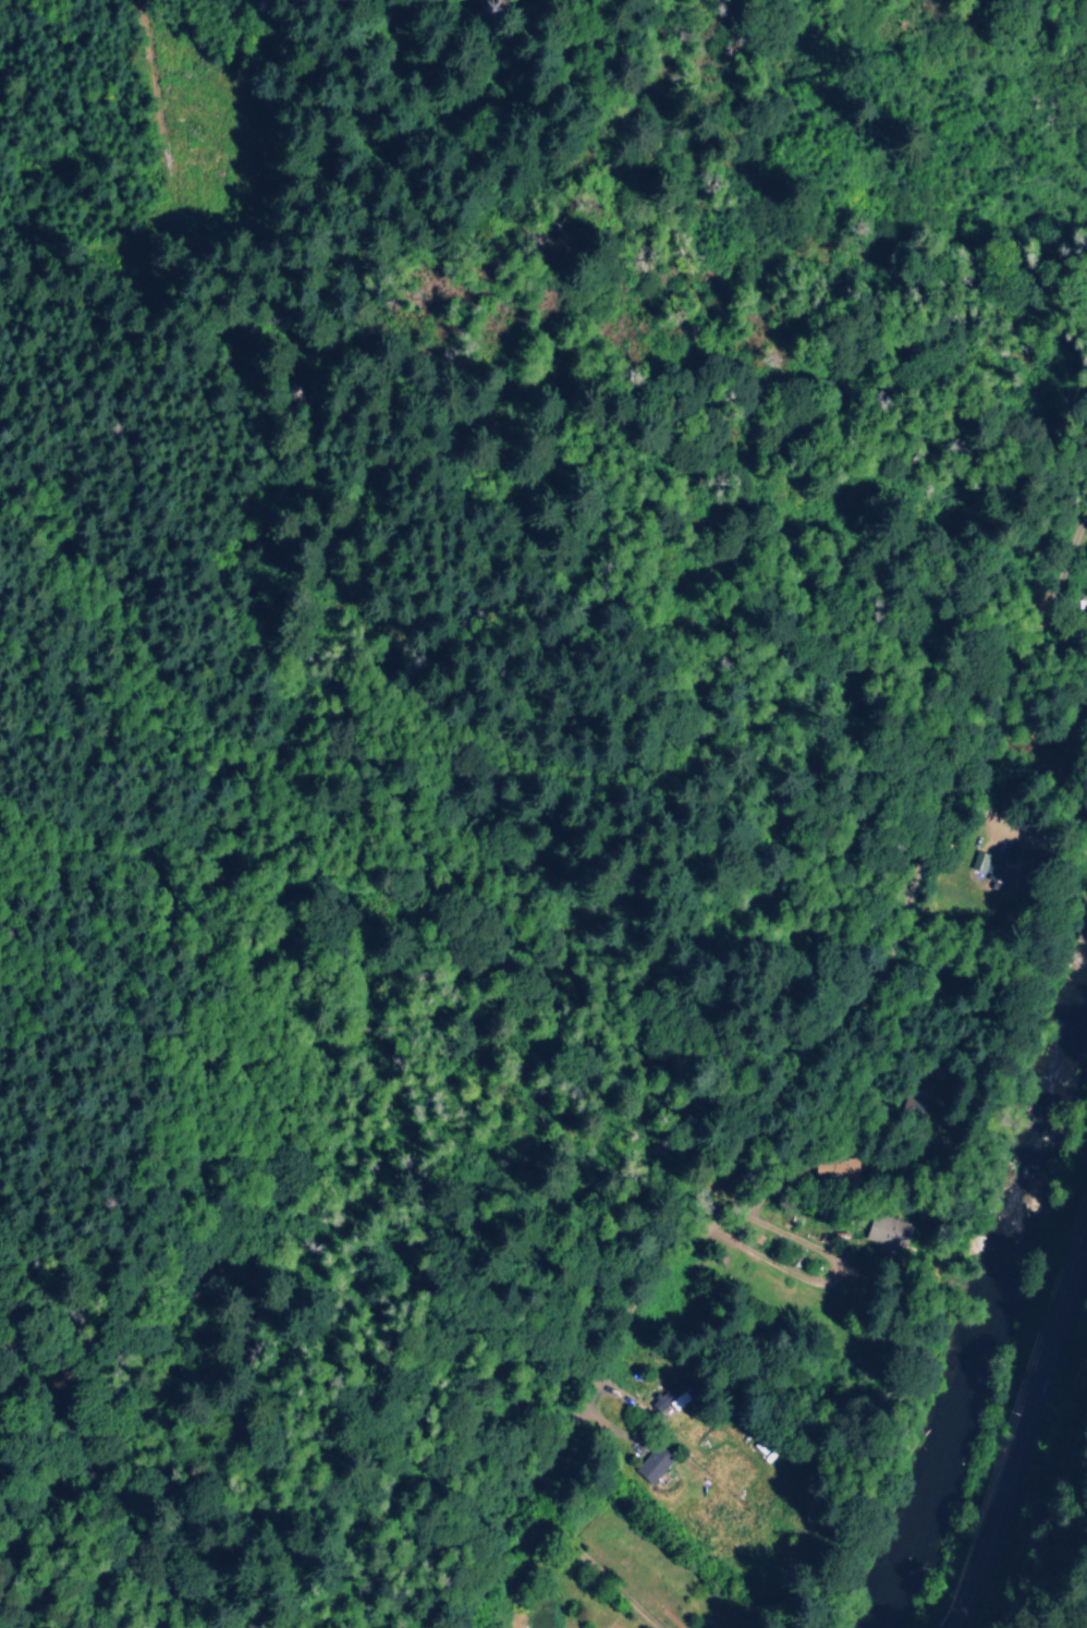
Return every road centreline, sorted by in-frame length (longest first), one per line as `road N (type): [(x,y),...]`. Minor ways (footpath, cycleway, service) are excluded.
road 1 (secondary): [(1086,1213),(1006,1496),(956,1627)]

